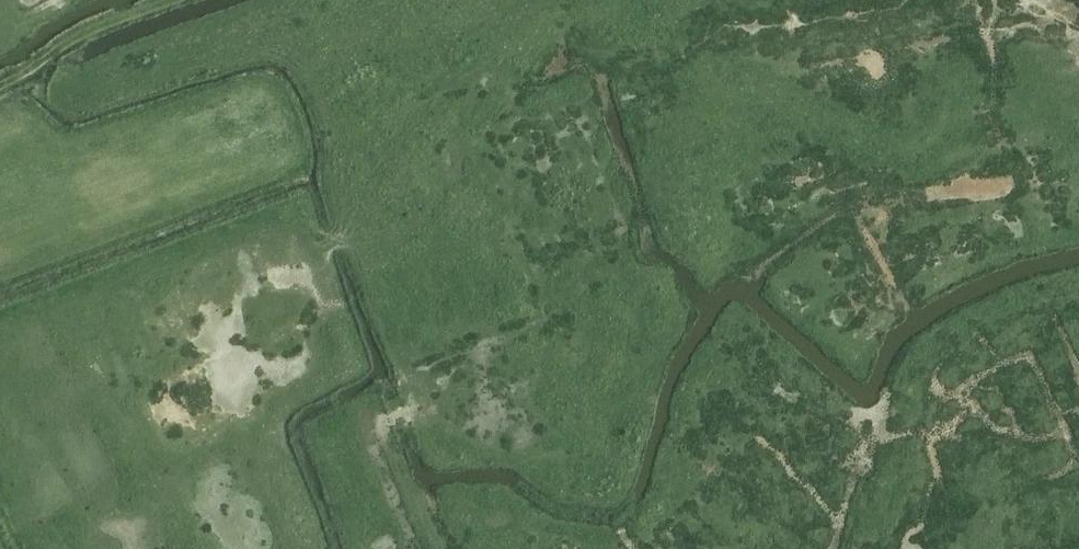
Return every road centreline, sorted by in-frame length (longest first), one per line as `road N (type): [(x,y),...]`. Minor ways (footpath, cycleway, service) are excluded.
road 1 (track): [(0,91),(82,41),(188,0)]

